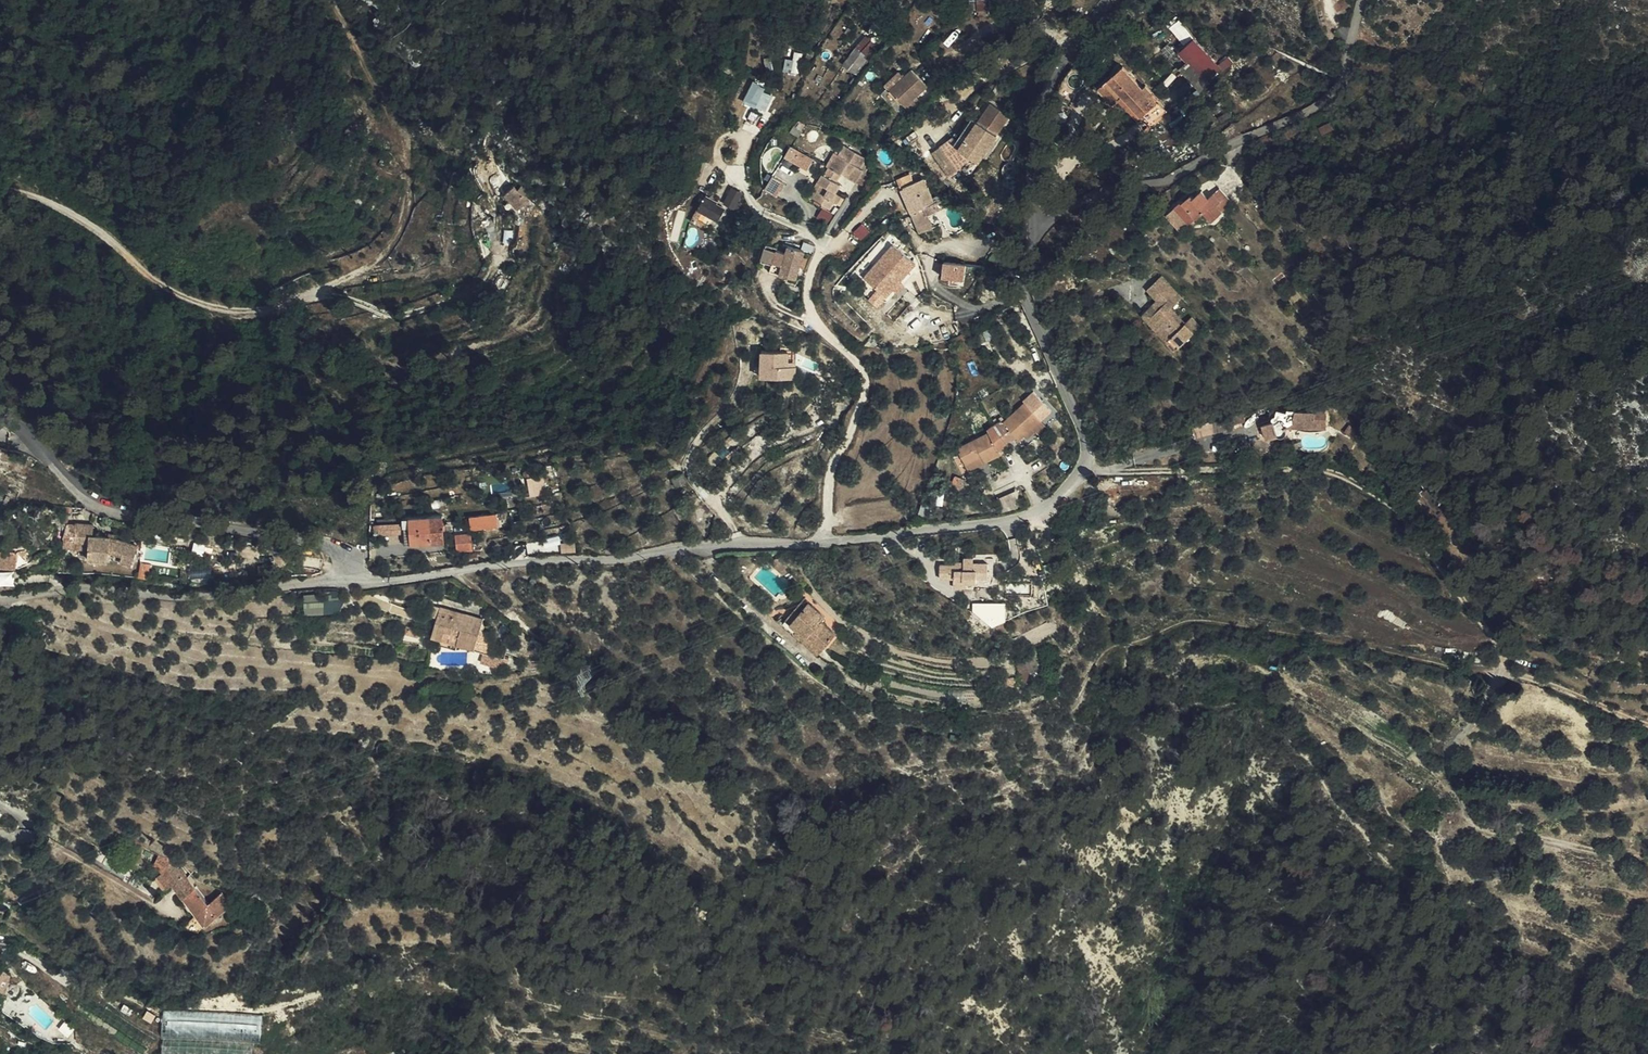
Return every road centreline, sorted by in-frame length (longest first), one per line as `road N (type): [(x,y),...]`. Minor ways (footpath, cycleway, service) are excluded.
road 1 (track): [(1085,470),(1275,462),(1356,486),(1468,590),(1500,668),(1483,718),(1452,761),(1450,773),(1472,812),(1494,836),(1647,864)]
road 2 (track): [(316,0),(372,85),(396,137),(411,205),(408,240),(361,280),(279,306),(204,309),(142,275),(100,232),(25,192),(0,188)]
road 3 (unclassified): [(1362,0),(1344,75),(1328,99),(1170,180),(1106,191),(1045,218),(1030,191),(1036,152),(1063,69),(1111,0)]
road 4 (track): [(1132,639),(1171,695),(1235,707),(1274,723),(1302,749),(1478,961),(1506,1019),(1511,1053)]
road 5 (residential): [(349,581),(738,542),(828,541)]
road 6 (track): [(0,907),(112,999),(169,1006),(288,1003),(380,984),(438,986)]
road 7 (unclassified): [(0,415),(85,496),(110,509),(320,541),(346,556),(349,581)]
road 8 (residential): [(0,598),(221,595),(349,581)]
road 9 (track): [(683,550),(765,632),(818,668)]

